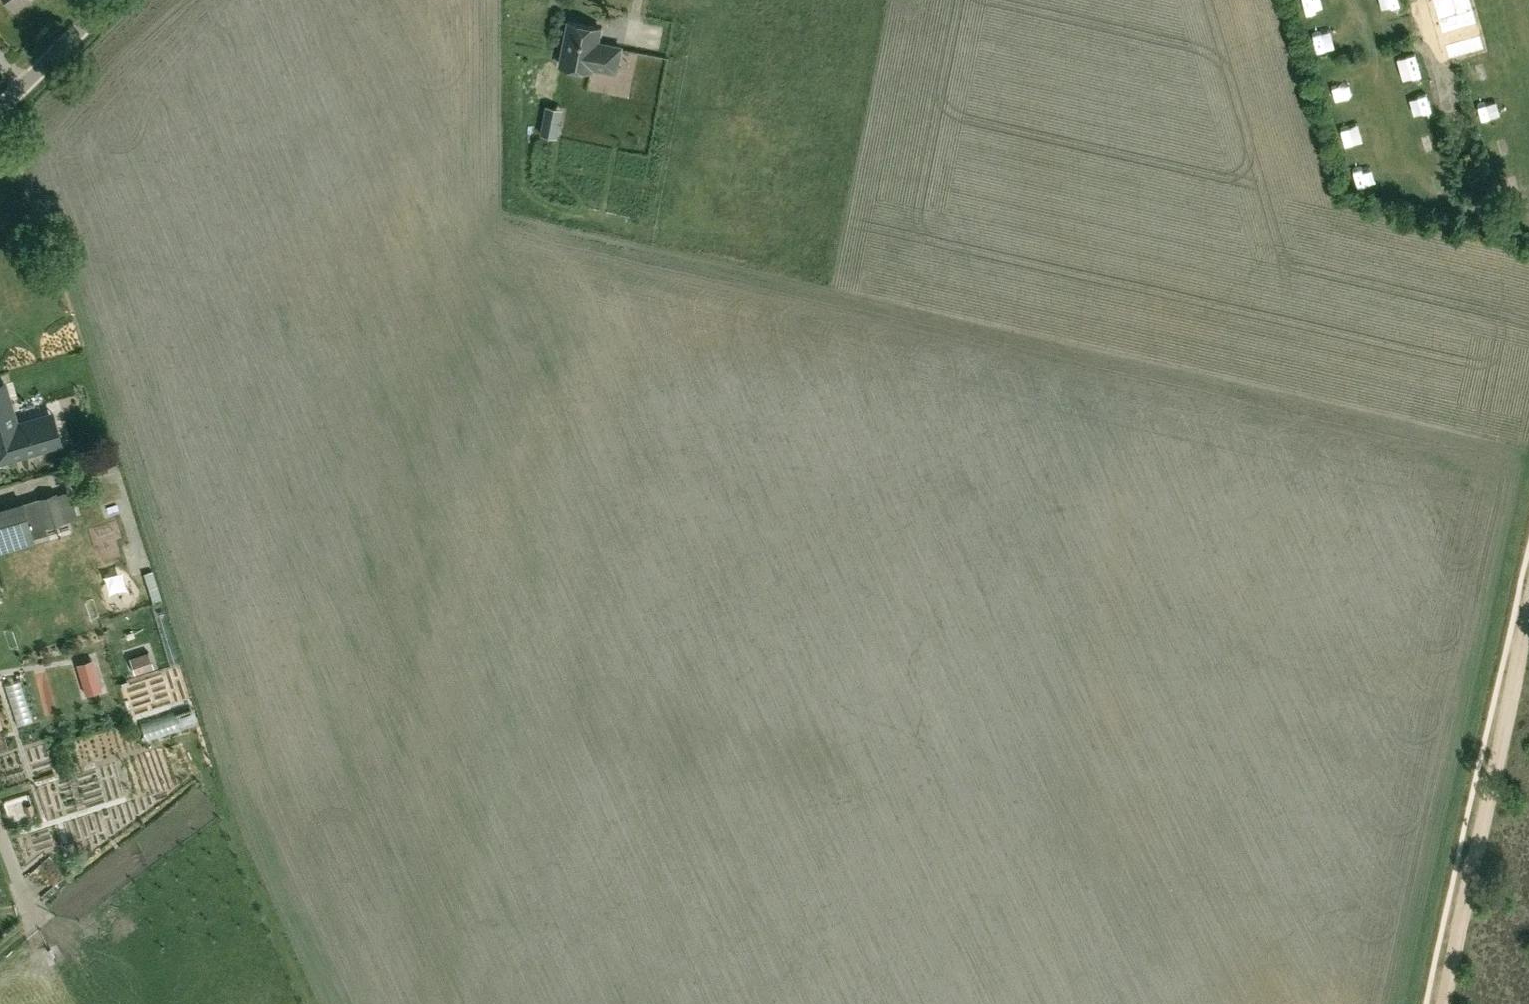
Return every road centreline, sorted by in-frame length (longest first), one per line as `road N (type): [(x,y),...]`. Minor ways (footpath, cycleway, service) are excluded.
road 1 (track): [(1444,1003),(1528,613)]
road 2 (unclassified): [(0,106),(110,0)]

